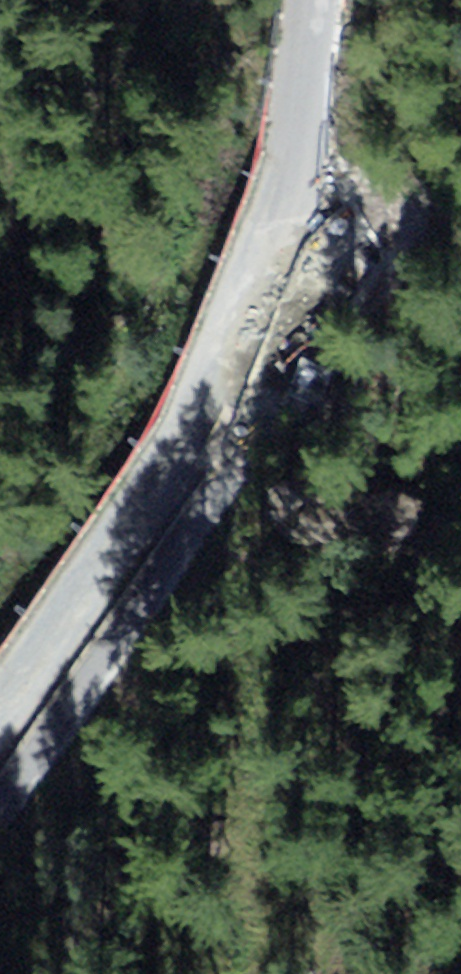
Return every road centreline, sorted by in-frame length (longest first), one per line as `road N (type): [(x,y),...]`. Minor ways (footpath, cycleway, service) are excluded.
road 1 (track): [(0,785),(220,467),(291,312),(351,248)]
road 2 (track): [(295,0),(266,204),(220,345),(157,475)]
road 3 (track): [(157,475),(126,535),(0,705)]
road 4 (track): [(460,89),(351,248)]

